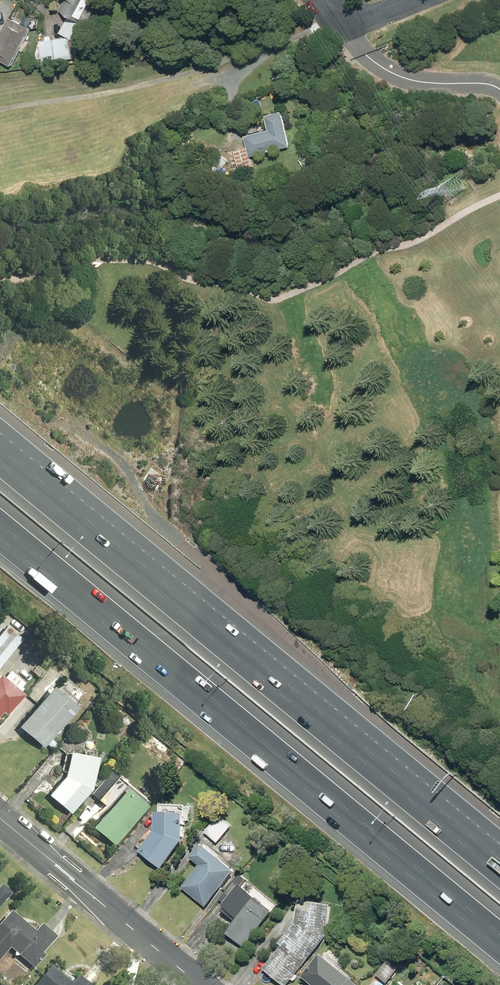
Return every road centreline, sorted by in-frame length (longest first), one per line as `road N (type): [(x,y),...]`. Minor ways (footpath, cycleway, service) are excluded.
road 1 (motorway): [(499,949),(0,537)]
road 2 (motorway): [(0,463),(499,871)]
road 3 (track): [(232,653),(180,544),(138,482),(62,415)]
road 4 (residential): [(0,819),(199,984)]
road 5 (track): [(238,117),(233,87),(245,69),(338,15)]

